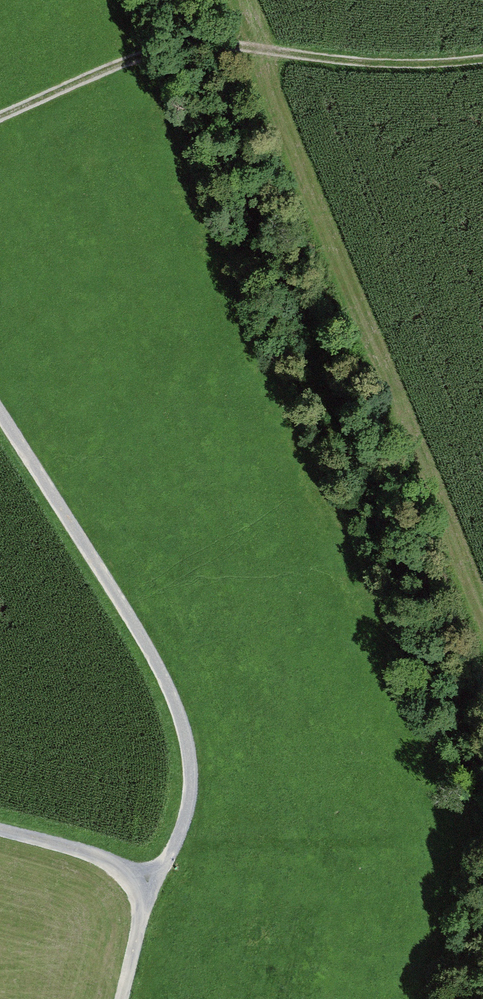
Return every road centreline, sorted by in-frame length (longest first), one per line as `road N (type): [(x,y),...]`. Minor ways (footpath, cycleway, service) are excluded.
road 1 (track): [(0,413),(144,640),(180,716),(189,799),(151,892)]
road 2 (track): [(482,59),(378,63),(174,48),(0,116)]
road 3 (track): [(0,828),(111,860),(151,892)]

